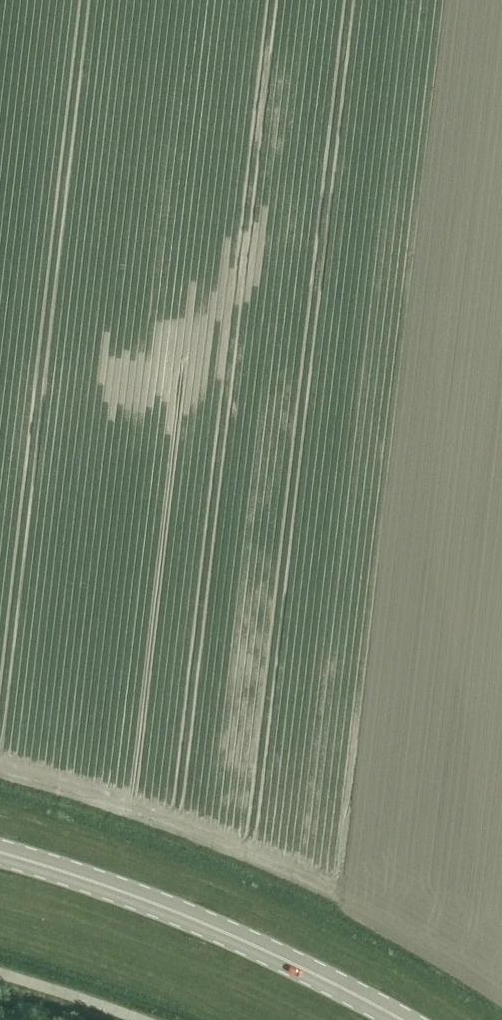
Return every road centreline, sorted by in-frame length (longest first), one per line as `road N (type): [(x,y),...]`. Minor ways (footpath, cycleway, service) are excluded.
road 1 (secondary): [(376,1019),(324,991),(0,861)]

